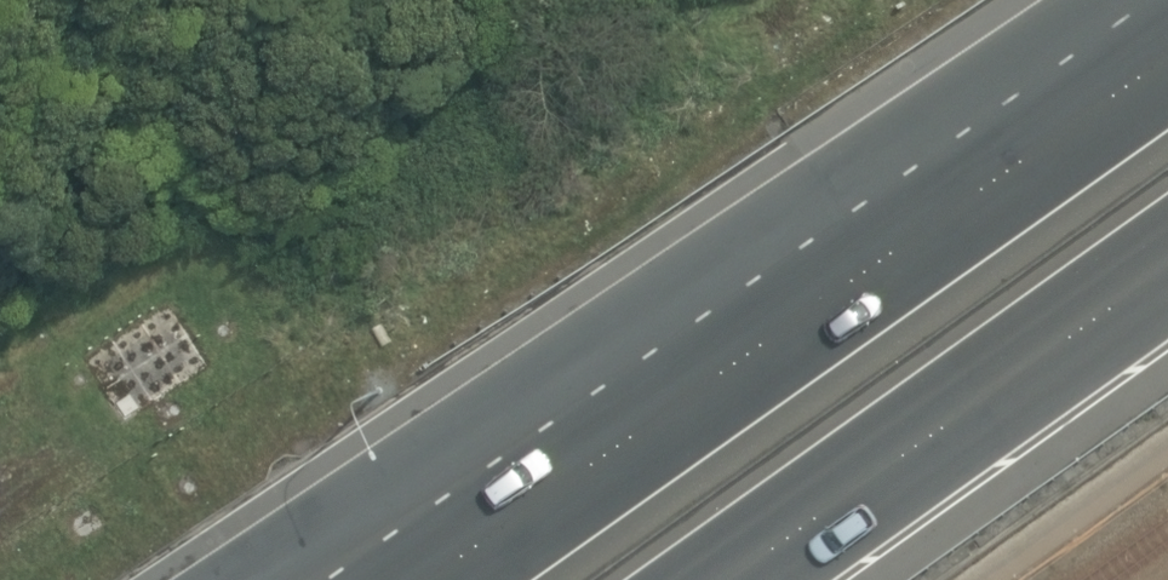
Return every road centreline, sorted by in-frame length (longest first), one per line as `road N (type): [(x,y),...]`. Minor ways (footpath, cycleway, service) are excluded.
road 1 (trunk): [(227,579),(396,467),(1167,17)]
road 2 (motorway): [(439,579),(1167,72)]
road 3 (trunk): [(1167,294),(751,579)]

